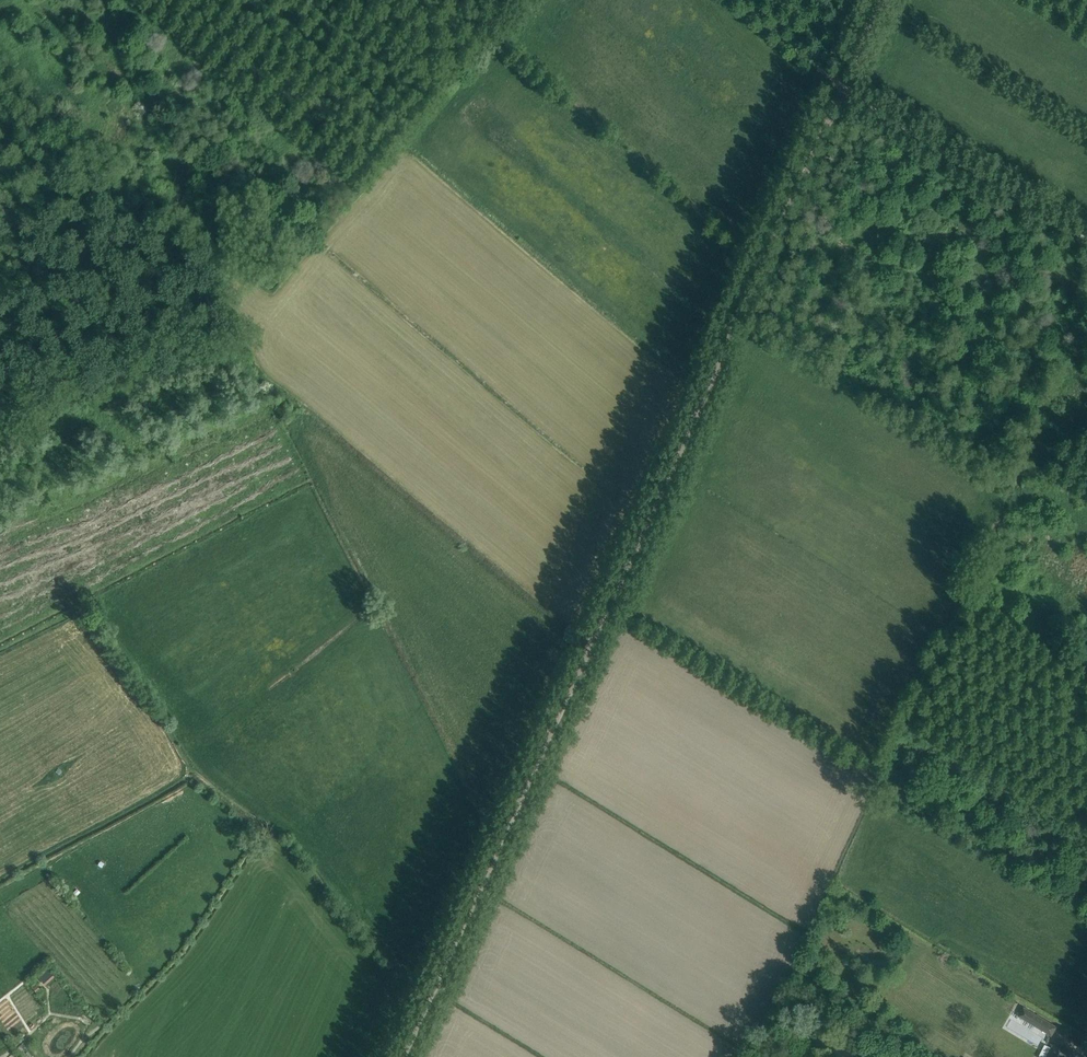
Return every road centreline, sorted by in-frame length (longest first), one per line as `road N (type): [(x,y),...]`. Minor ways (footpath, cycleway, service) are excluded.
road 1 (unclassified): [(403,1056),(885,0)]

